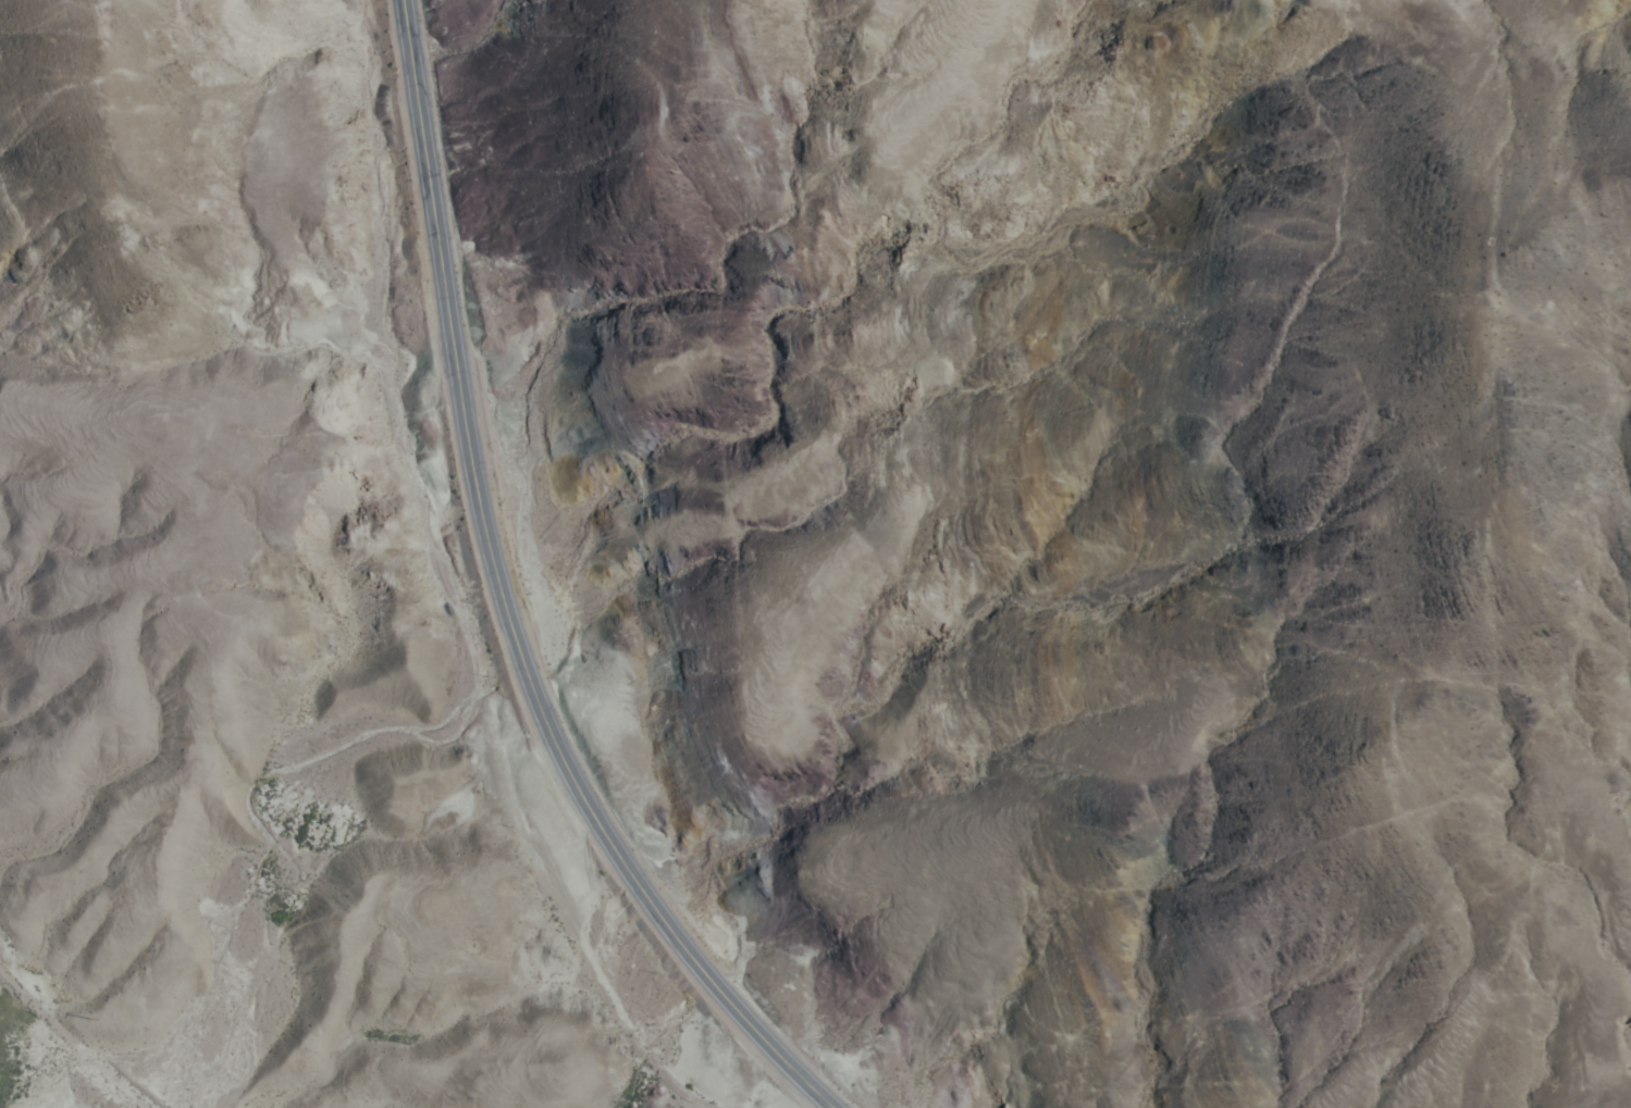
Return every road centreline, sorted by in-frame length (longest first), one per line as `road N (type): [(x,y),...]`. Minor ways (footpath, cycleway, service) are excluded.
road 1 (tertiary): [(834,1107),(727,999),(648,900),(573,780),(529,679),(473,475),(401,0)]

